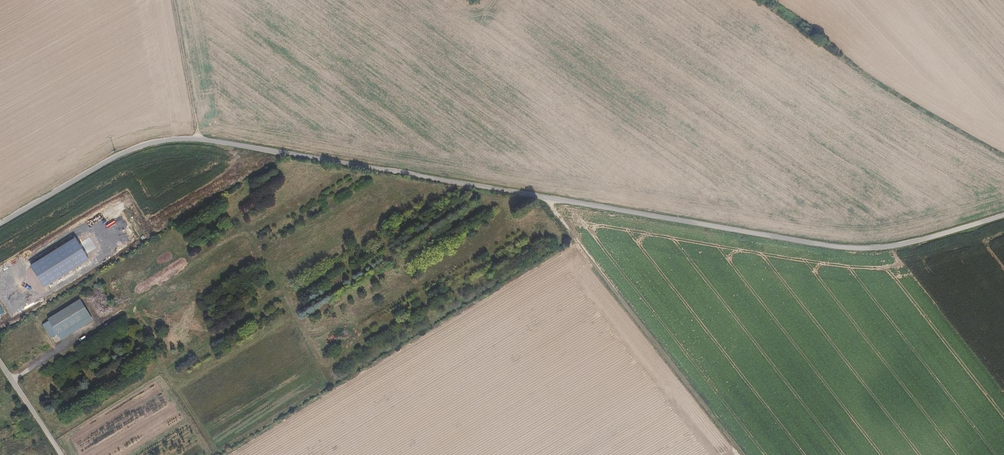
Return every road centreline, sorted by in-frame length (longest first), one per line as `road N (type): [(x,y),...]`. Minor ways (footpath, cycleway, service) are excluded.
road 1 (unclassified): [(1003,214),(898,247),(847,246),(207,137),(128,151),(0,225)]
road 2 (track): [(544,196),(747,454)]
road 3 (track): [(767,0),(1003,152)]
road 4 (track): [(207,137),(177,0)]

